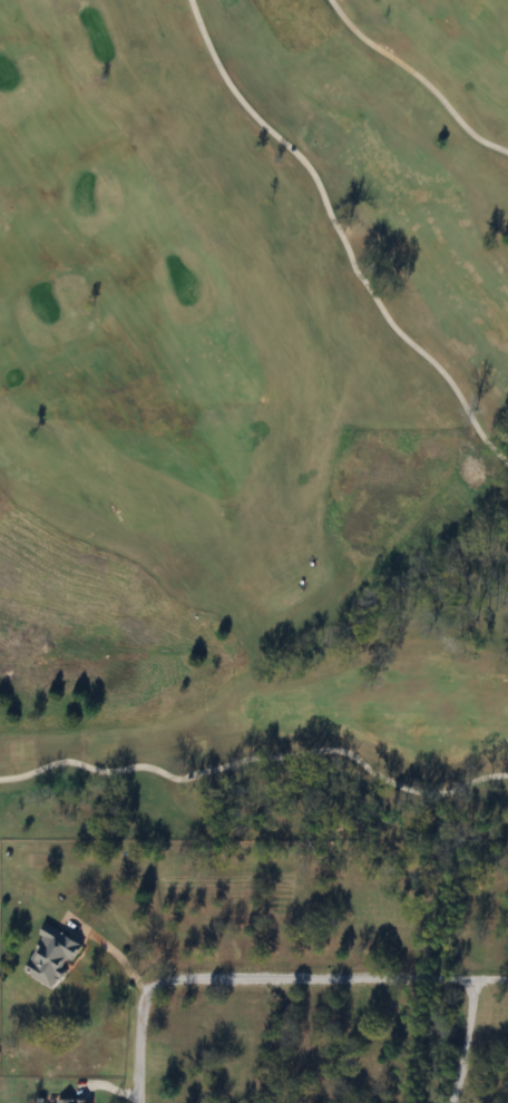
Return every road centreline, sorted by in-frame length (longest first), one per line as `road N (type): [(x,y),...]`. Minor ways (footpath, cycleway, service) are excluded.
road 1 (residential): [(137,1102),(139,1012),(145,994),(160,983),(507,978)]

